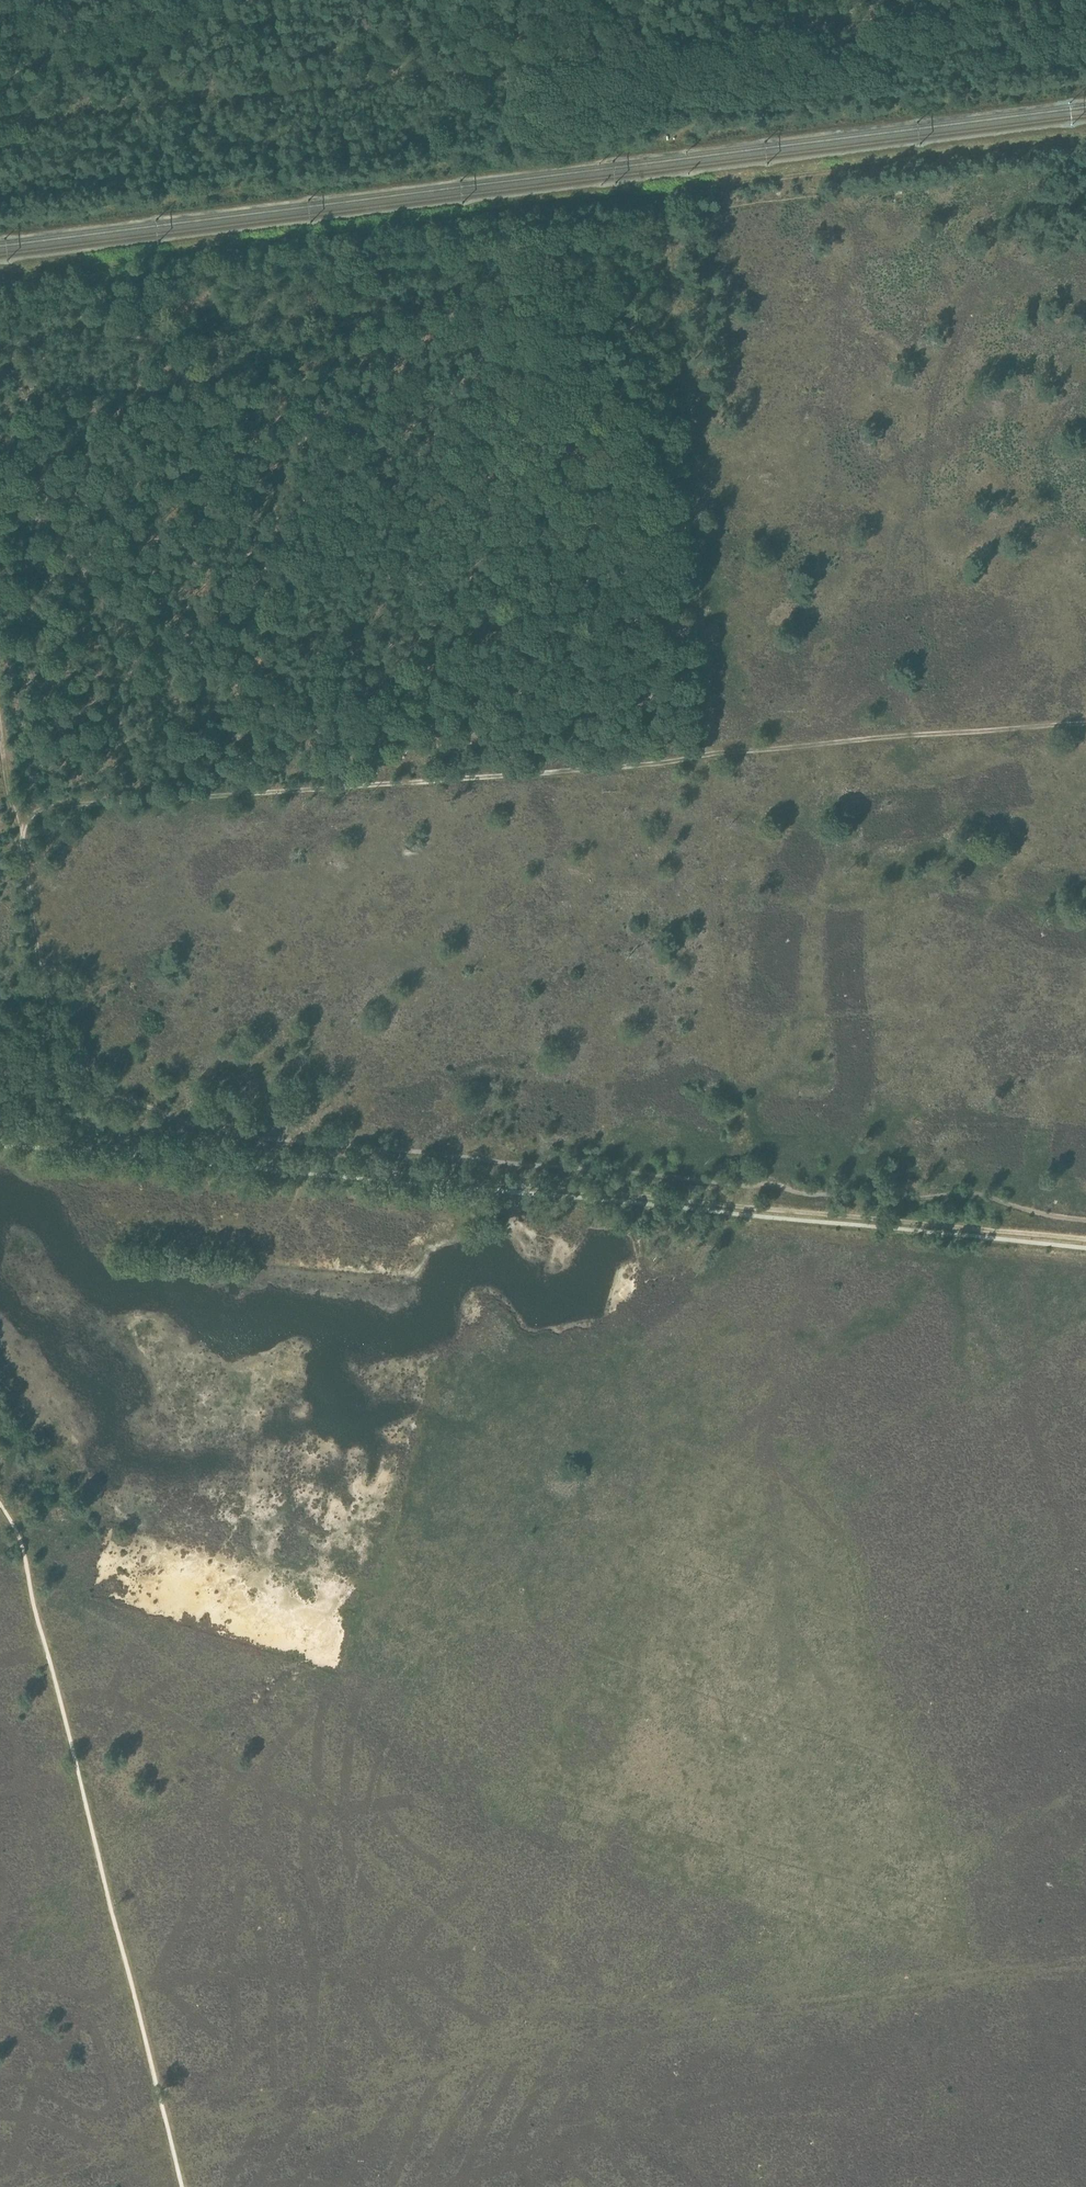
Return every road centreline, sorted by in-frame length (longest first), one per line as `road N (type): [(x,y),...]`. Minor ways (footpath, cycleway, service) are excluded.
road 1 (track): [(1085,160),(716,207),(665,229),(667,264),(599,271),(576,290),(413,288),(372,300),(338,292),(238,329),(148,340),(80,319),(0,347)]
road 2 (track): [(1085,142),(0,279)]
road 3 (track): [(0,1141),(1085,1241)]
road 4 (track): [(11,819),(1085,724)]
road 5 (track): [(53,1078),(11,819)]

